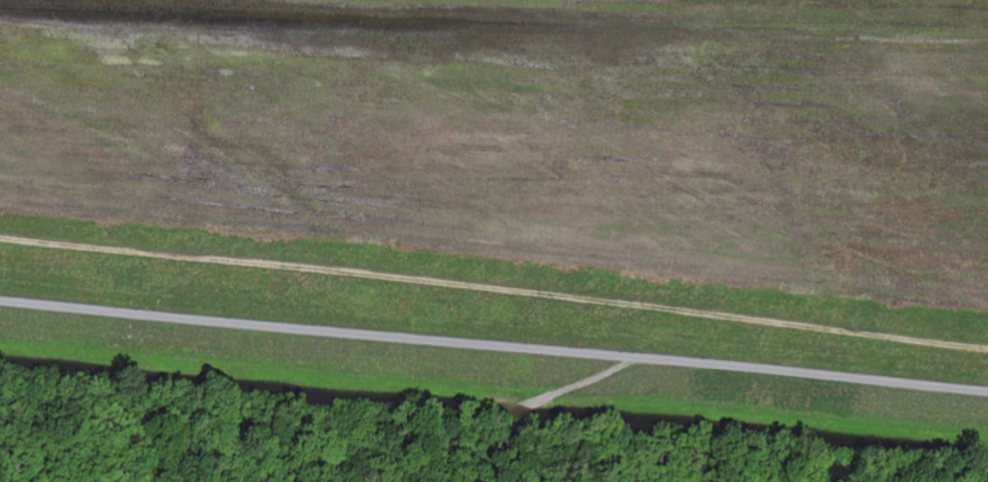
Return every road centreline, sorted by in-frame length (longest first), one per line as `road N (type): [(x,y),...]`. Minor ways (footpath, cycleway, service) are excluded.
road 1 (residential): [(0,238),(987,347)]
road 2 (track): [(0,302),(987,390)]

